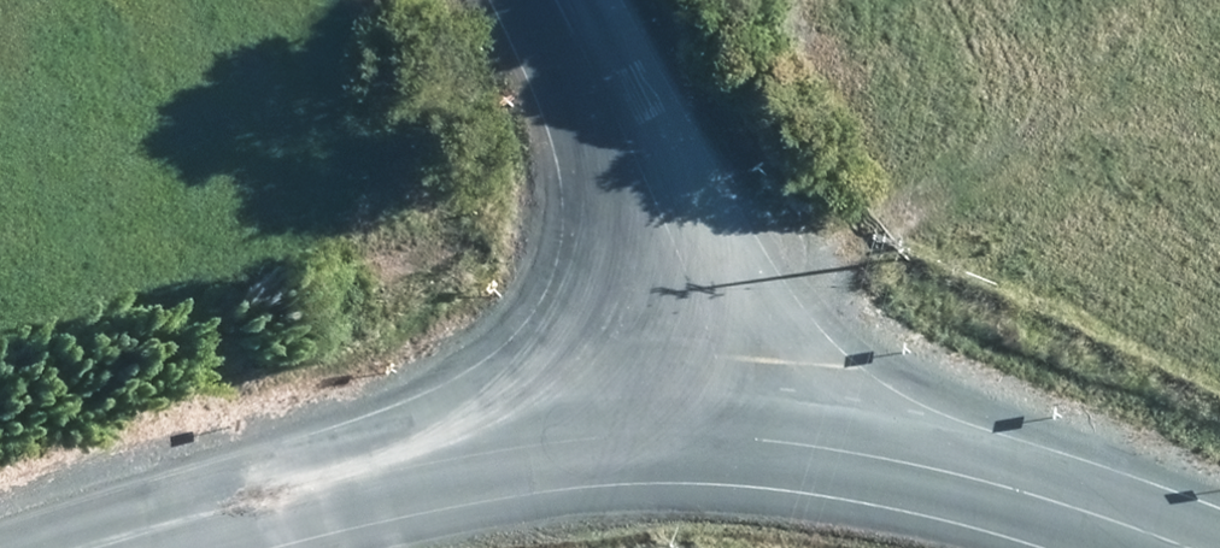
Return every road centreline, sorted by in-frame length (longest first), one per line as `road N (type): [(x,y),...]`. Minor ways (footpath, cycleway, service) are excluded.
road 1 (tertiary): [(708,437),(465,459),(111,547)]
road 2 (tertiary): [(1181,547),(950,476),(708,437)]
road 3 (unclassified): [(708,437),(704,354),(689,299),(626,140),(554,0)]

